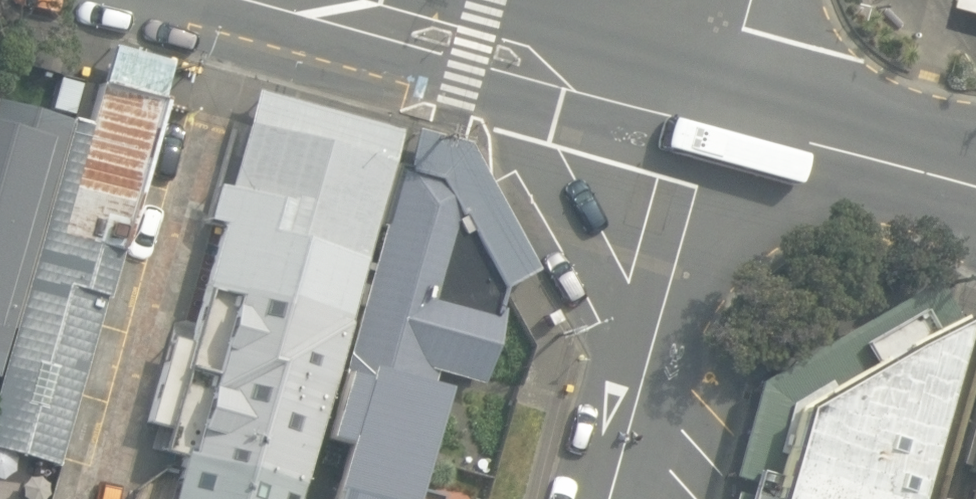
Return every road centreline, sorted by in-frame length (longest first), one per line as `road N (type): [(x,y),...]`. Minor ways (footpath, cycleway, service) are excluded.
road 1 (secondary): [(305,0),(721,115)]
road 2 (residential): [(721,115),(607,498)]
road 3 (secondary): [(721,115),(975,185)]

